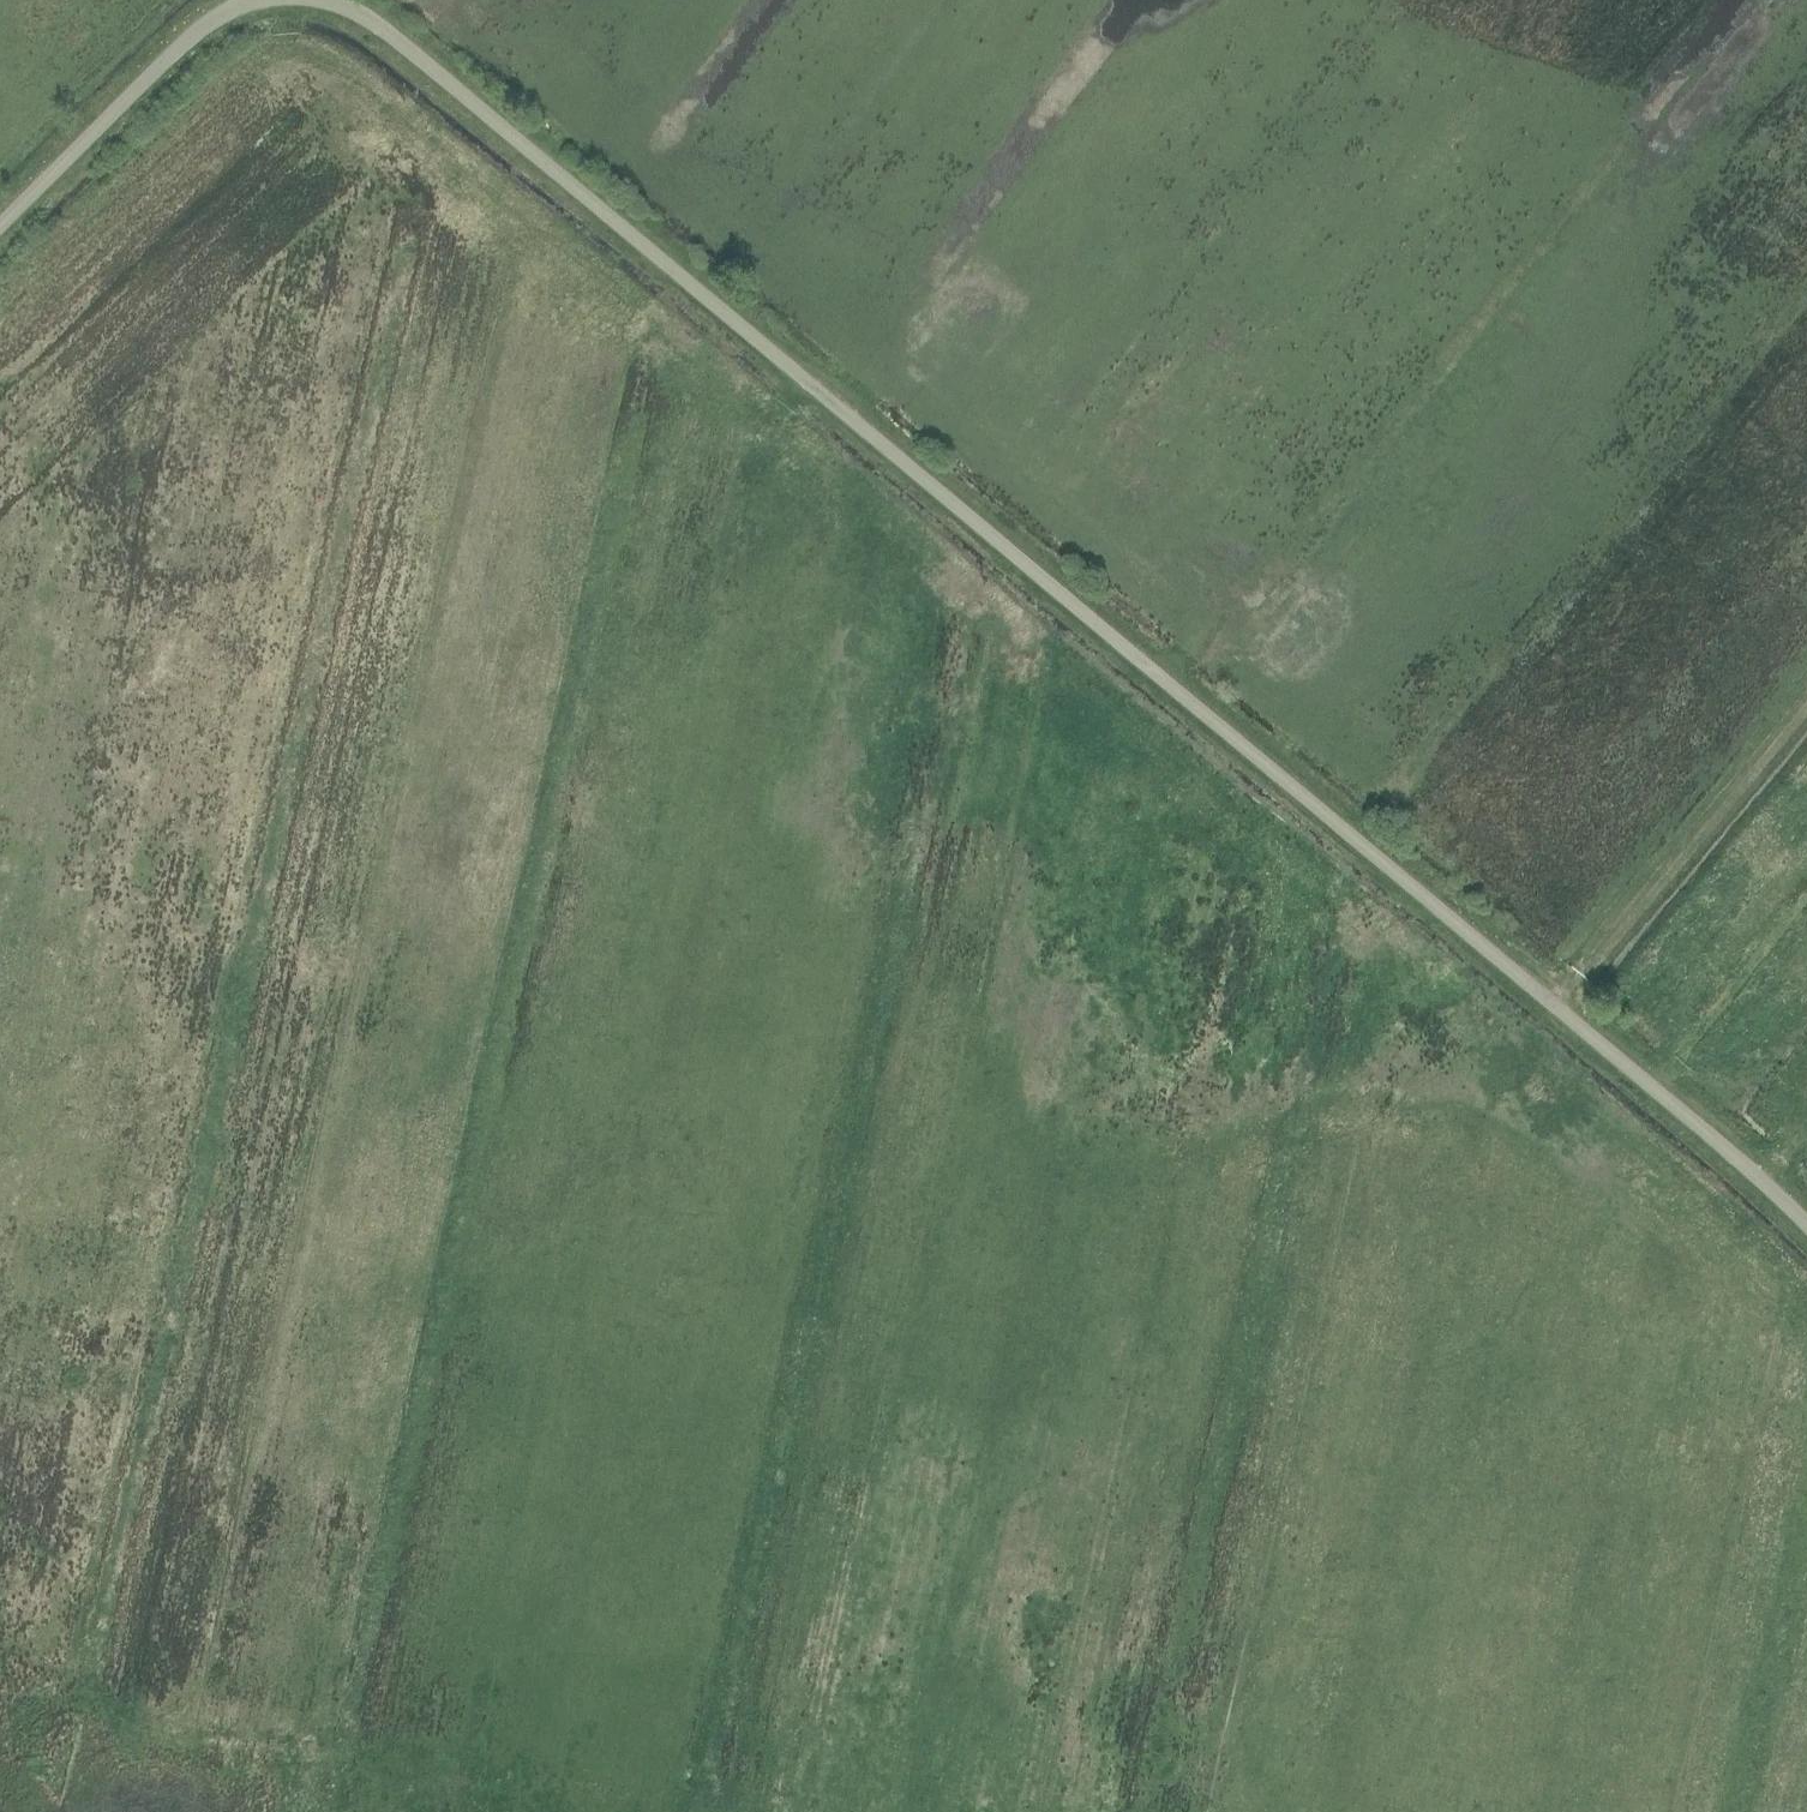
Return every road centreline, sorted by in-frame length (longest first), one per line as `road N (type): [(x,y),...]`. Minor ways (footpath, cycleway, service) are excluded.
road 1 (unclassified): [(1806,1215),(385,28),(335,0)]
road 2 (track): [(1549,999),(1806,687)]
road 3 (unclassified): [(268,0),(221,14),(0,226)]
road 4 (track): [(1654,1088),(1806,895)]

